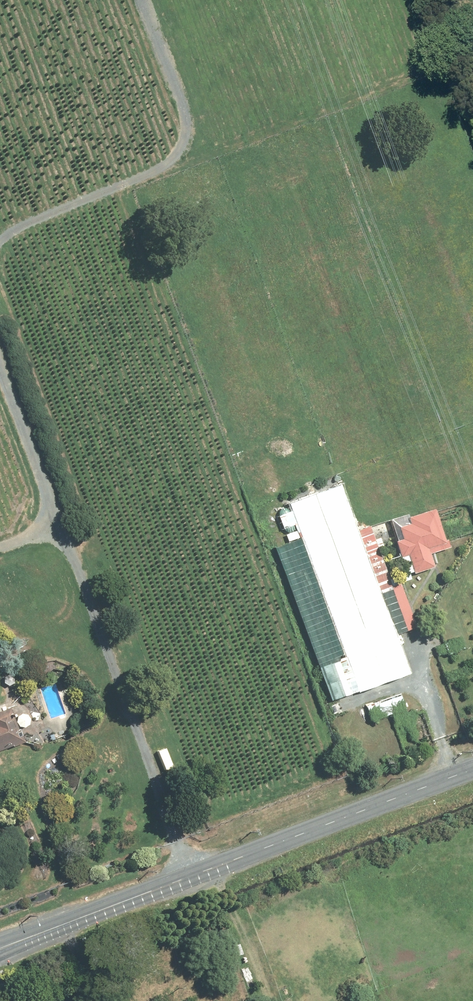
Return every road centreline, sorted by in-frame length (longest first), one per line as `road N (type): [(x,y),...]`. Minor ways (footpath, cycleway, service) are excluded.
road 1 (unclassified): [(472,762),(0,947)]
road 2 (track): [(185,872),(70,546),(34,537)]
road 3 (track): [(0,243),(33,219),(159,170),(176,155),(184,123)]
road 4 (track): [(0,547),(34,537),(53,509),(0,356)]

